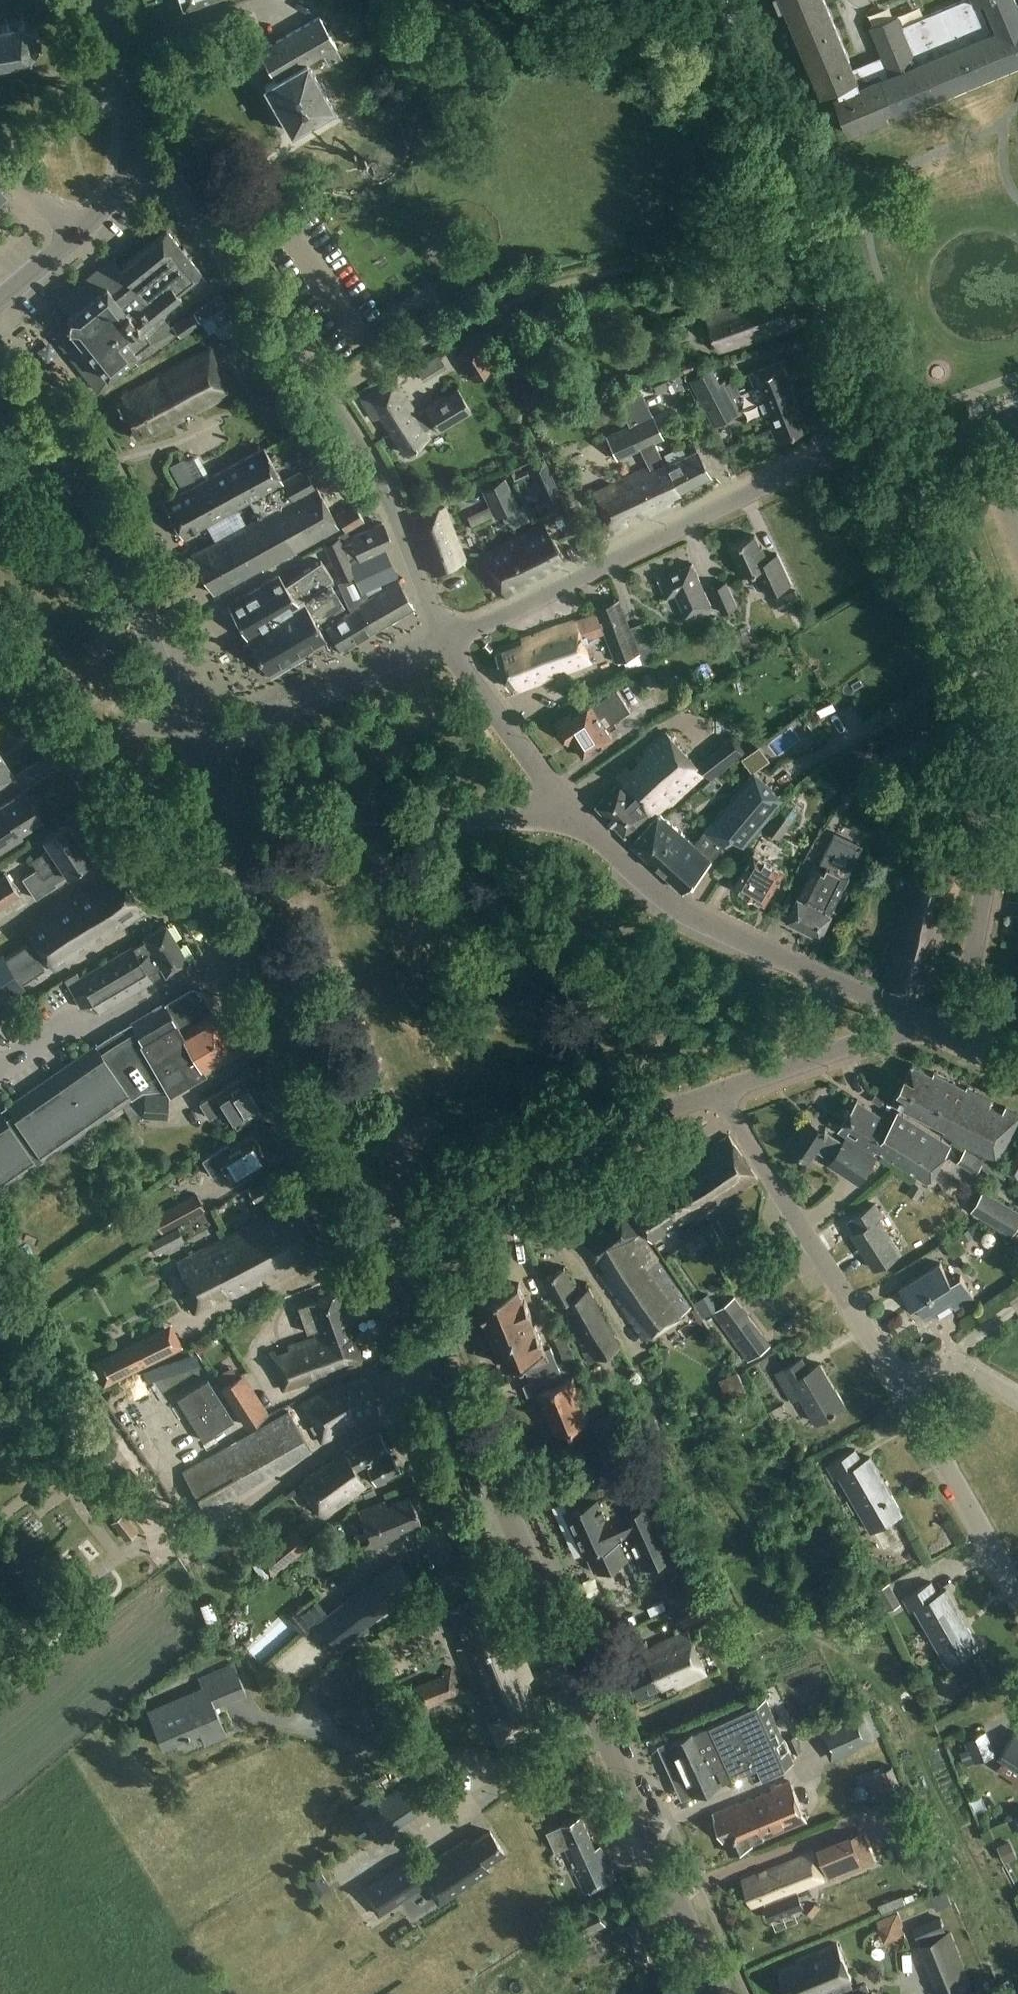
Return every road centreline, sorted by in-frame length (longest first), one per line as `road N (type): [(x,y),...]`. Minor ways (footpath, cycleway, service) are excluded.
road 1 (unclassified): [(720,1993),(449,1367)]
road 2 (unclassified): [(956,1038),(987,873),(990,690),(914,491),(917,459)]
road 3 (tertiary): [(125,163),(182,184),(225,245),(385,490),(447,637)]
road 4 (unclassified): [(447,637),(478,629),(856,442),(882,443),(917,459)]
road 5 (unclassified): [(383,1213),(219,809)]
road 6 (tertiary): [(185,730),(118,576),(0,394)]
road 7 (tertiary): [(576,818),(219,809)]
road 8 (residential): [(449,1367),(238,1511),(148,1545)]
road 9 (residential): [(899,1383),(716,1090)]
road 10 (tertiary): [(823,976),(689,916),(576,818)]
road 11 (track): [(902,452),(798,175)]
road 12 (residential): [(447,637),(217,728),(185,730)]
road 13 (residential): [(1017,1590),(899,1383)]
road 14 (residential): [(498,1169),(716,1090)]
road 15 (tertiary): [(576,818),(447,637)]
road 16 (residential): [(0,676),(62,744),(185,730)]
road 17 (residential): [(422,1303),(511,1260),(498,1169)]
road 18 (track): [(798,175),(724,0)]
road 19 (tertiary): [(125,163),(127,99),(92,0)]
road 20 (residential): [(1017,1398),(945,1366),(899,1383)]
road 21 (residential): [(383,1213),(498,1169)]

